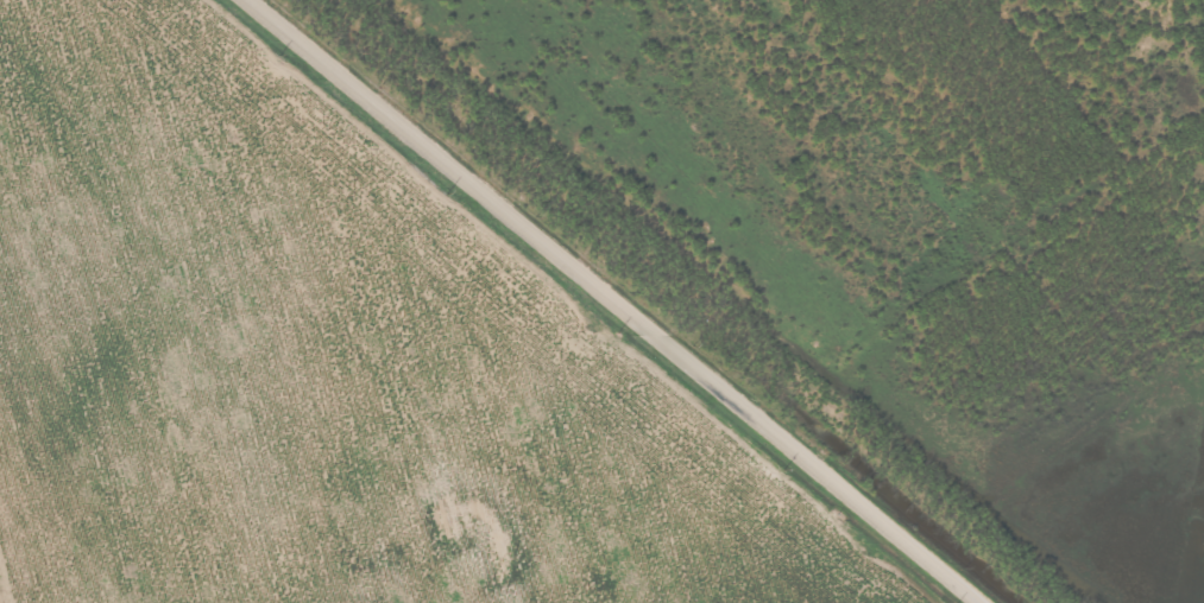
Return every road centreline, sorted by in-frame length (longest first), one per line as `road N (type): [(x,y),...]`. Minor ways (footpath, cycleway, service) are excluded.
road 1 (residential): [(977,602),(234,0)]

